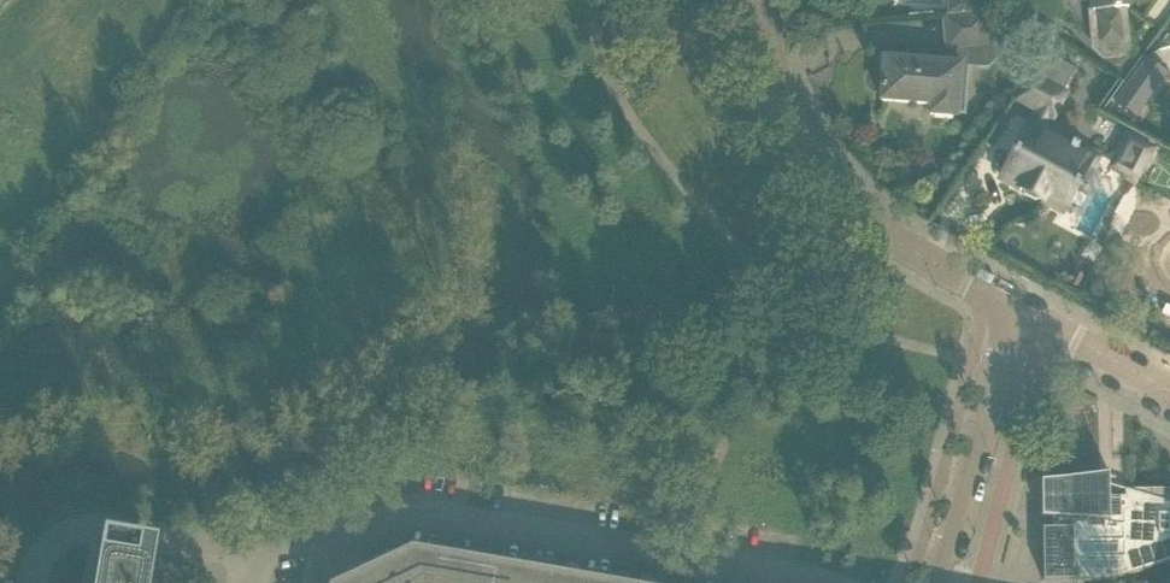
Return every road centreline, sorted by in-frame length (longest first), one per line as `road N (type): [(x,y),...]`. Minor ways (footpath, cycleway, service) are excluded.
road 1 (unclassified): [(988,295),(858,210),(802,134),(769,0)]
road 2 (residential): [(931,582),(1011,307)]
road 3 (residential): [(1169,393),(1011,307)]

